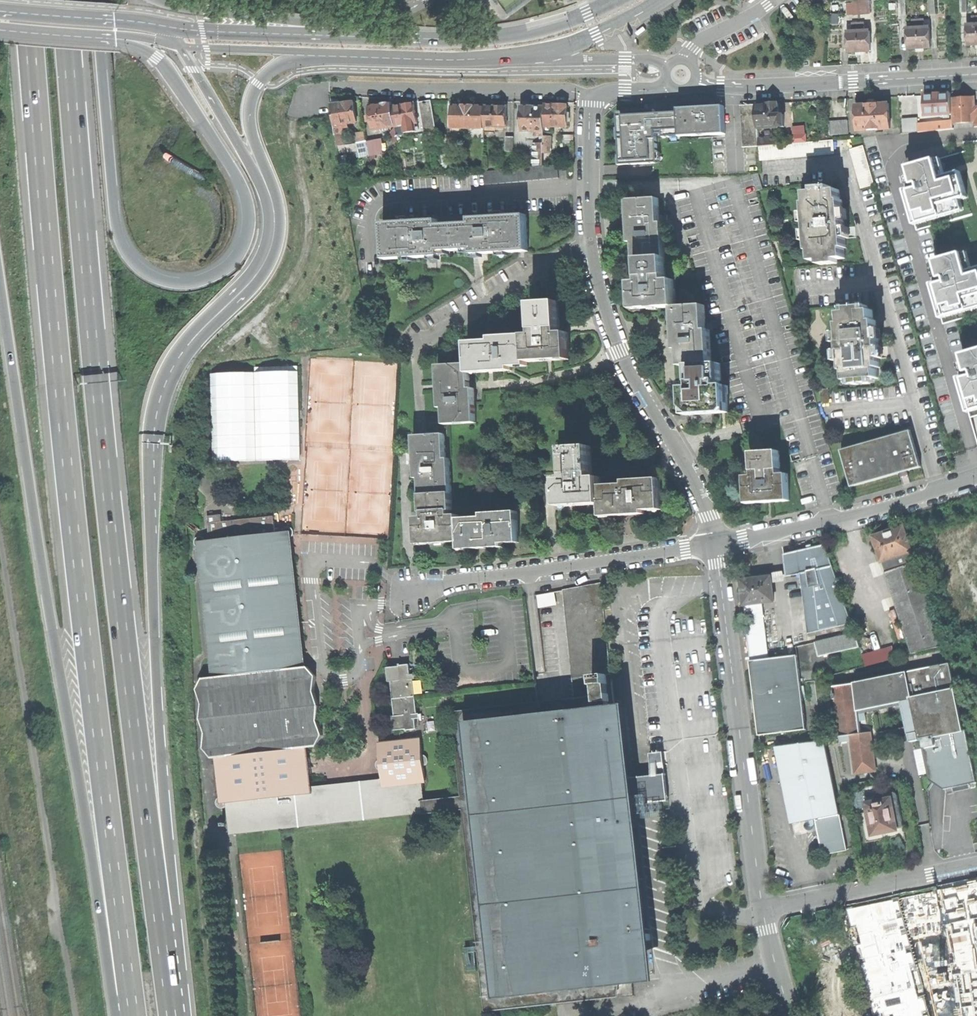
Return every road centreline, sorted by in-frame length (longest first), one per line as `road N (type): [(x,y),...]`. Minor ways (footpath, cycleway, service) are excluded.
road 1 (trunk): [(27,0),(71,503),(132,1006)]
road 2 (trunk): [(159,917),(108,496),(64,0)]
road 3 (trunk): [(0,297),(108,973),(132,1006)]
road 4 (trunk): [(115,38),(165,66),(244,185),(250,232),(217,274),(171,282),(140,268),(121,240),(97,0)]
road 5 (trunk): [(151,525),(165,400),(175,376),(266,274),(278,247),(280,205),(252,134)]
road 6 (trunk): [(159,917),(172,870),(151,525)]
road 7 (trunk): [(151,525),(148,421),(159,375),(266,255),(265,195)]
road 8 (residential): [(762,910),(714,545)]
road 9 (residential): [(591,242),(620,352),(701,496),(714,545)]
road 10 (residential): [(412,591),(714,545)]
road 11 (residential): [(694,80),(743,87),(976,74)]
road 12 (residential): [(714,545),(976,479)]
road 13 (residential): [(591,100),(560,90),(330,87)]
road 14 (tertiary): [(614,0),(532,30),(383,37)]
road 15 (trunk): [(383,37),(156,0)]
road 16 (tertiary): [(383,37),(161,25)]
road 17 (residential): [(762,910),(976,864)]
road 18 (tertiary): [(309,55),(516,56)]
road 19 (residential): [(591,242),(420,344)]
road 20 (tertiary): [(161,25),(1,10)]
road 21 (tertiary): [(516,56),(596,35),(664,0)]
road 22 (residential): [(516,56),(646,59),(667,69)]
road 23 (residential): [(591,100),(591,242)]
road 24 (tertiary): [(176,45),(309,55)]

